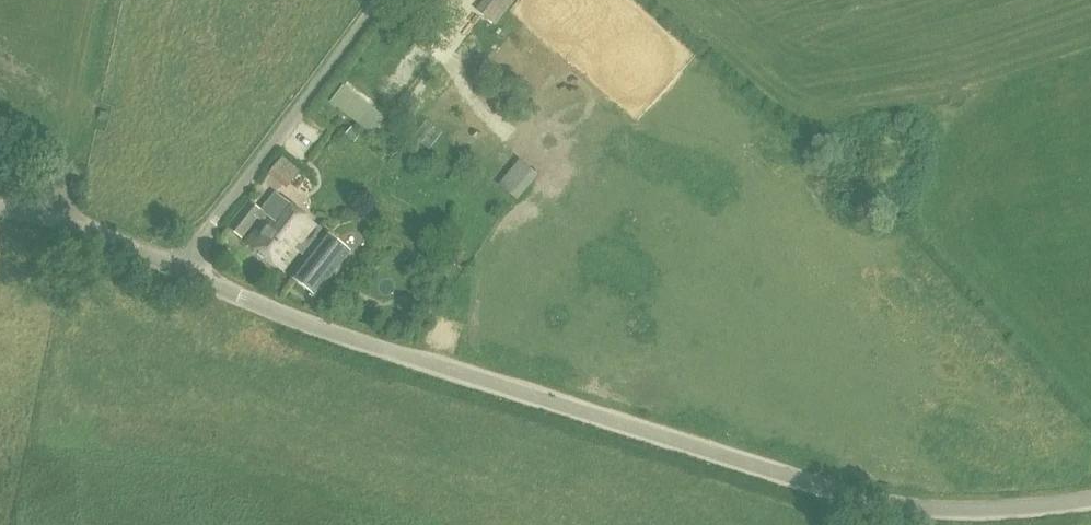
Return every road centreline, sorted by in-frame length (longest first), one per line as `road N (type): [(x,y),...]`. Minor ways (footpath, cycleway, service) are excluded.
road 1 (unclassified): [(179,267),(292,322),(867,500),(942,511),(1090,502)]
road 2 (unclassified): [(179,267),(377,0)]
road 3 (unclassified): [(0,209),(53,220),(179,267)]
road 4 (track): [(53,220),(55,187),(40,146),(0,121)]

